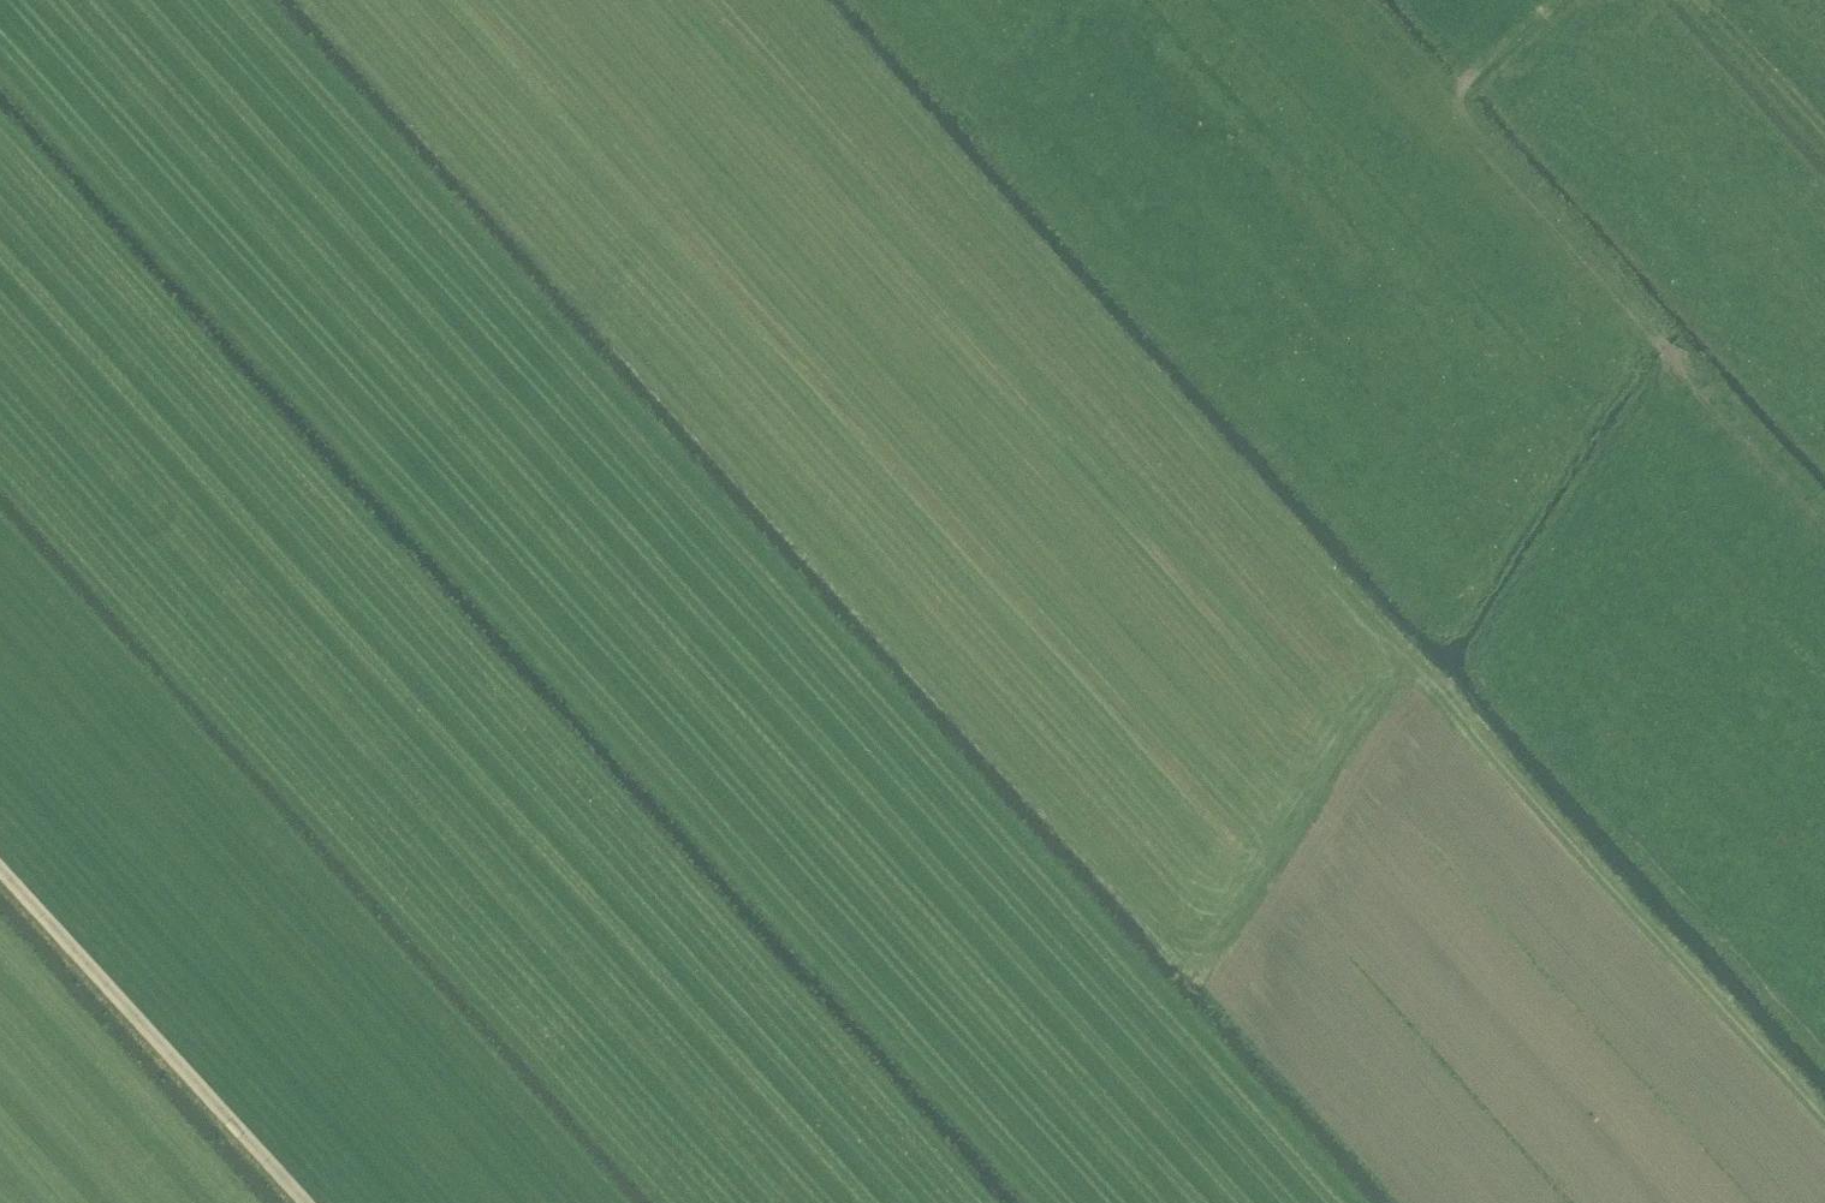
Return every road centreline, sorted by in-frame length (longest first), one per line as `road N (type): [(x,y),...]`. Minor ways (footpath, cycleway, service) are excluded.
road 1 (track): [(308,1202),(0,867)]

